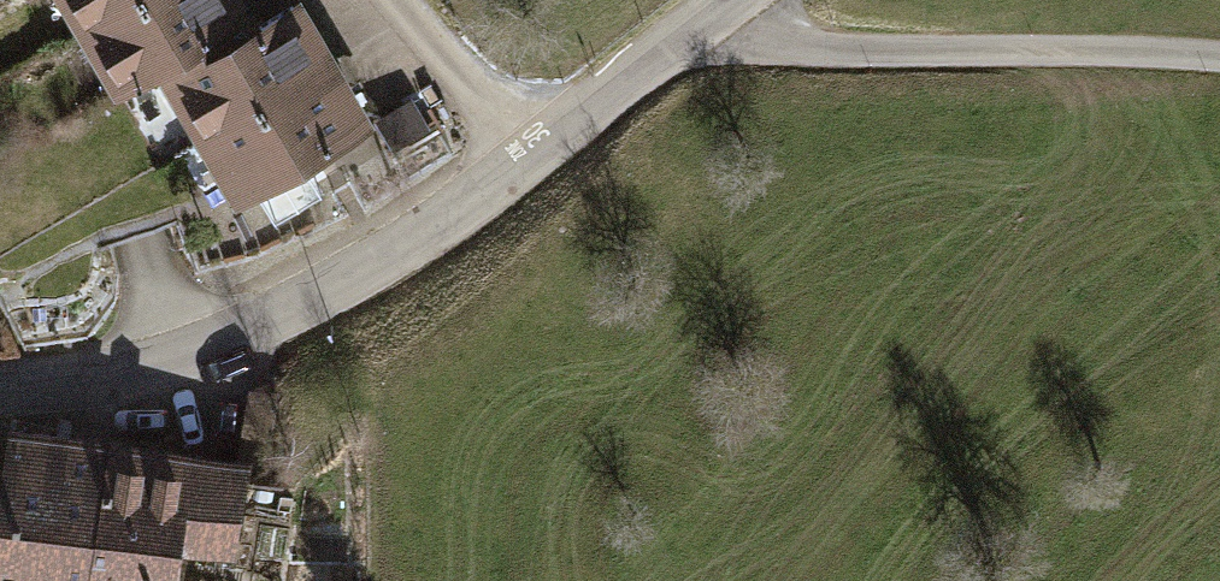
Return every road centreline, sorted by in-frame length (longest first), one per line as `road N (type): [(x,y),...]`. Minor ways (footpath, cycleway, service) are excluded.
road 1 (tertiary): [(533,146),(361,273),(163,360),(0,389)]
road 2 (residential): [(739,7),(793,45),(1219,48)]
road 3 (tertiary): [(739,7),(533,146)]
road 4 (residential): [(533,146),(396,0)]

